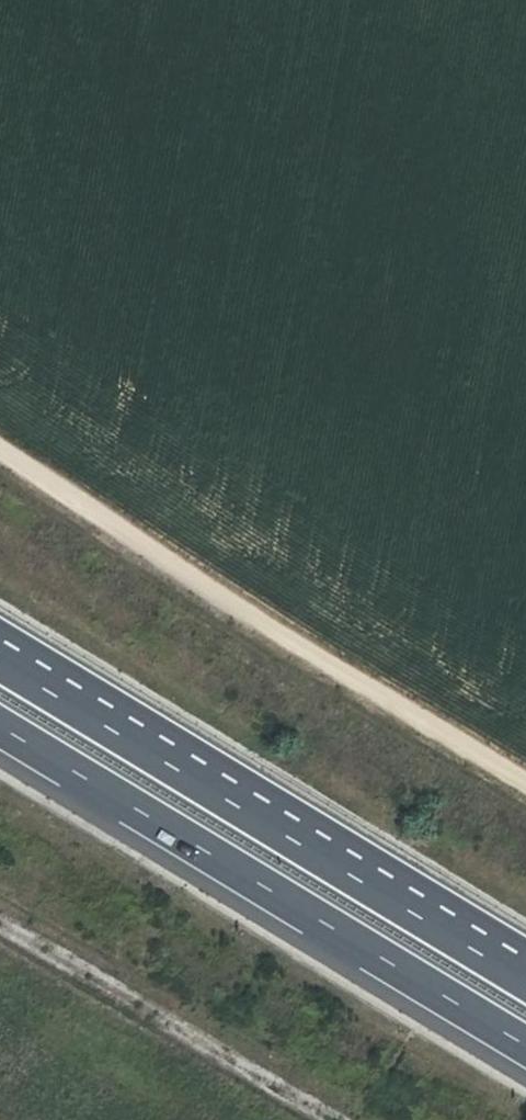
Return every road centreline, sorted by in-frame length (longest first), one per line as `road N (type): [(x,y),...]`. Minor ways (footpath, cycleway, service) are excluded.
road 1 (track): [(525,781),(196,585),(0,456)]
road 2 (motorway): [(0,727),(525,1047)]
road 3 (motorway): [(525,969),(0,650)]

